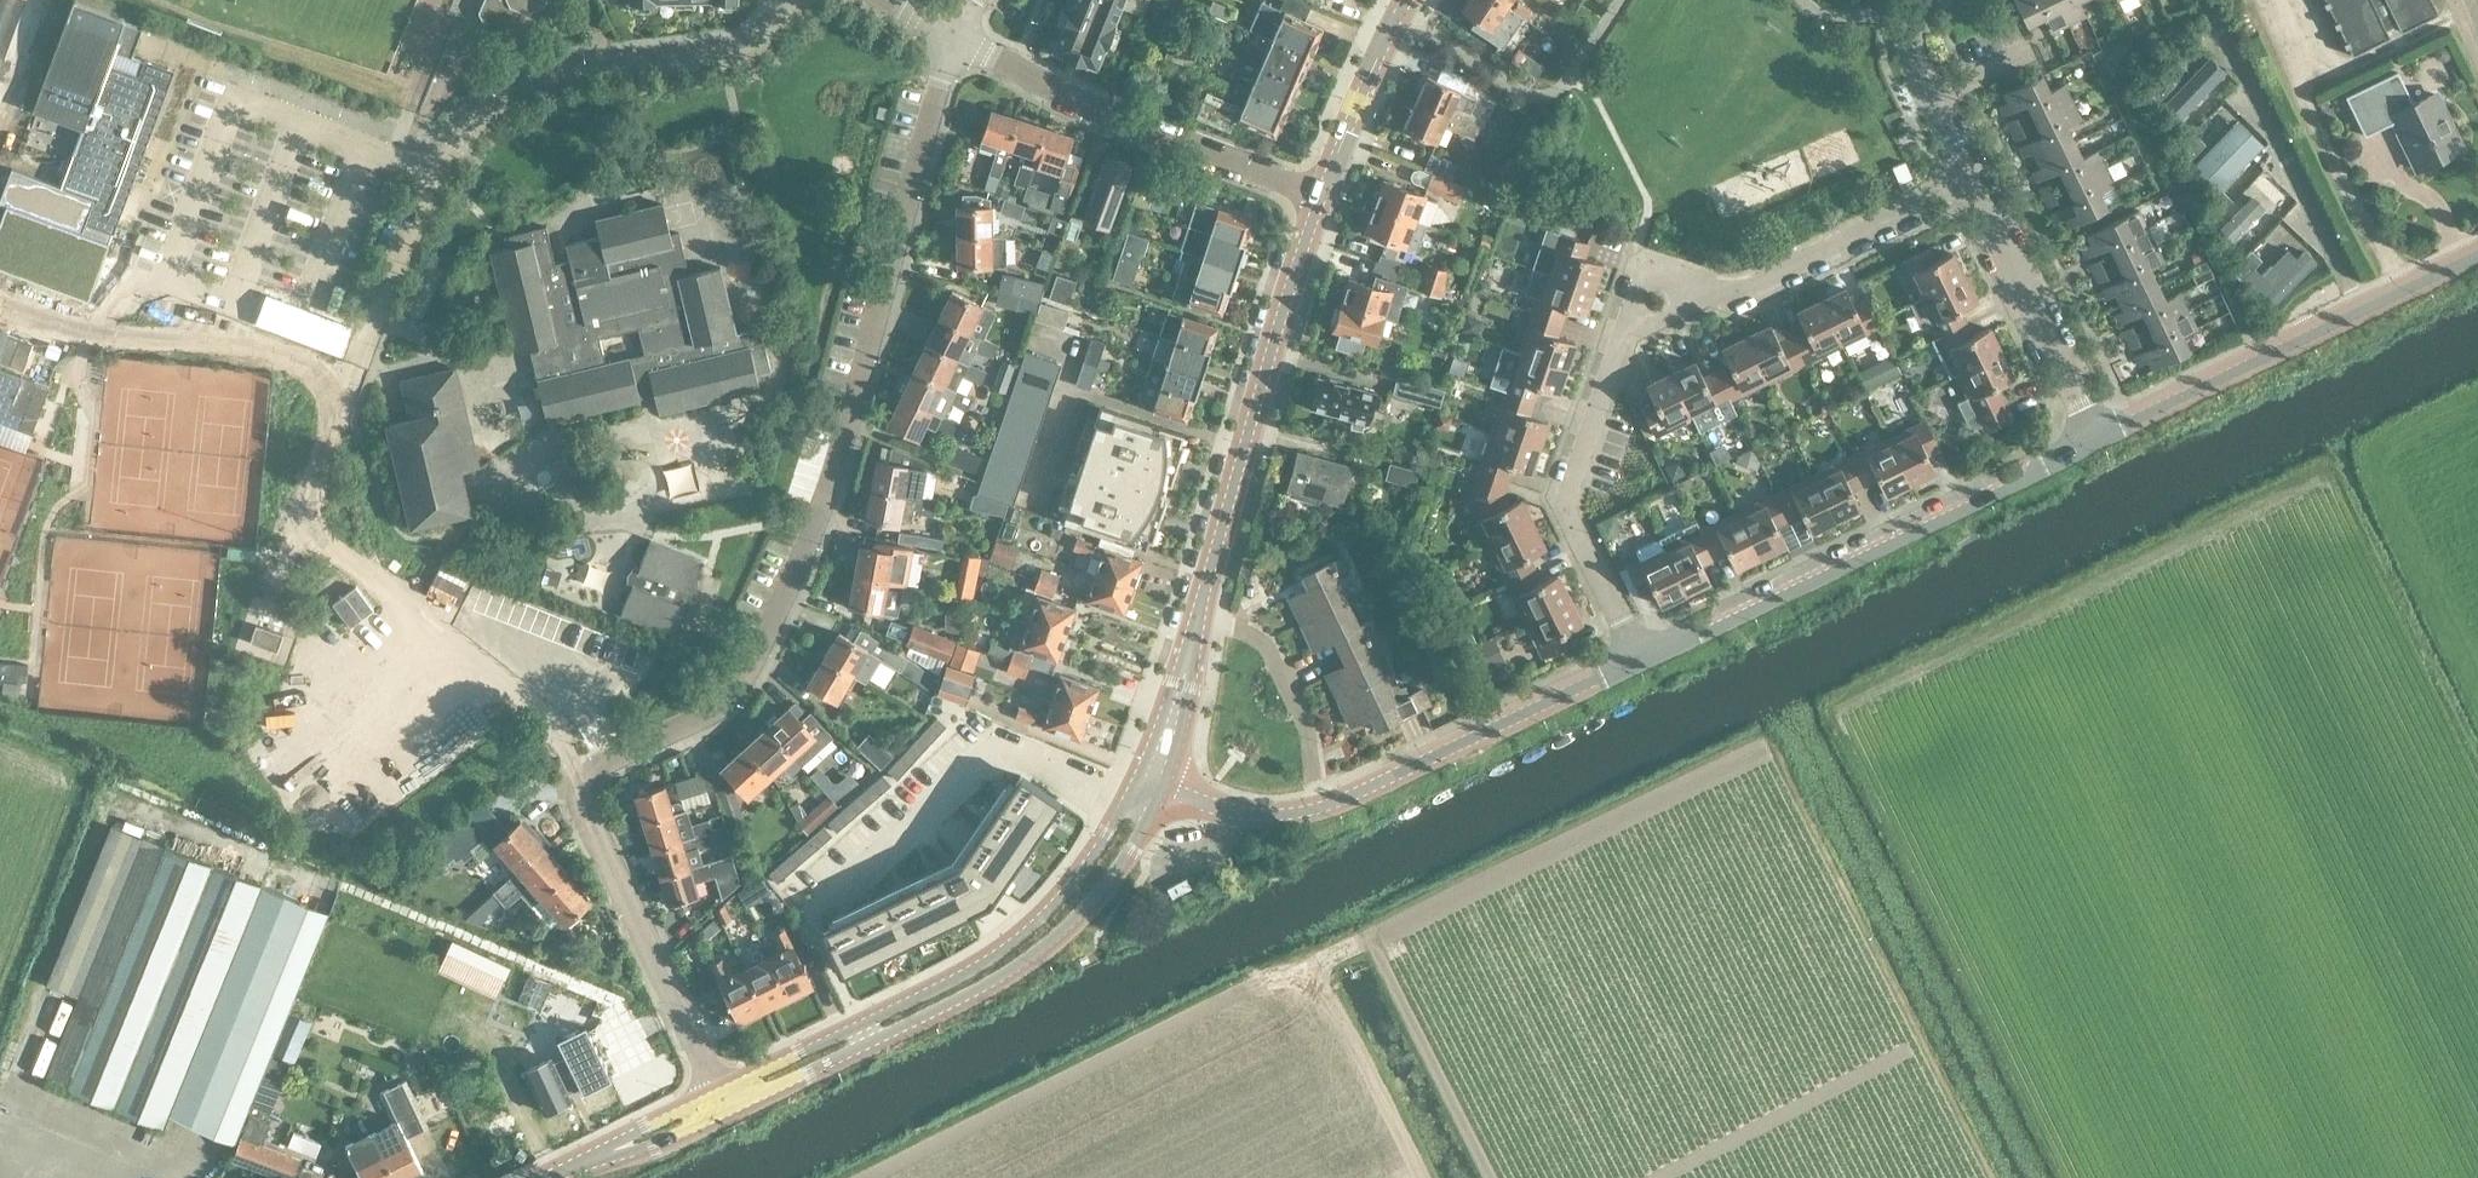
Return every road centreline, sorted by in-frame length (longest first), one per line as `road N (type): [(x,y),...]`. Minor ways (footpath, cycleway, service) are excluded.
road 1 (residential): [(669,987),(579,790),(593,765),(733,697),(752,666),(824,496),(956,34)]
road 2 (residential): [(1632,660),(1570,511),(1640,286),(1733,291),(1970,176)]
road 3 (residential): [(348,383),(433,173),(500,96),(551,74),(747,48),(798,0)]
road 4 (secondary): [(731,1107),(955,999),(1049,940),(1134,842),(1161,788)]
road 5 (secondary): [(1138,780),(1073,883),(1011,944),(722,1090)]
road 6 (residential): [(1632,660),(2097,436)]
road 7 (residential): [(1161,788),(1232,811),(1303,811),(1632,660)]
road 8 (secondary): [(1190,650),(1275,339),(1326,193)]
road 9 (residential): [(1326,193),(1127,121),(956,34)]
road 10 (residential): [(2362,308),(2209,0)]
road 11 (residential): [(2097,436),(2362,308)]
road 12 (residential): [(2097,436),(1970,176)]
road 13 (unknown): [(276,619),(348,383)]
road 14 (secondary): [(1326,193),(1406,0)]
road 15 (residential): [(1970,176),(1908,43),(1919,0)]
road 16 (secondary): [(1161,788),(1186,703),(1190,650)]
road 17 (secondary): [(1190,650),(1138,780)]
road 18 (residential): [(2362,308),(2477,253)]
road 19 (secondary): [(614,1148),(664,1139),(731,1107)]
road 20 (secondary): [(722,1090),(614,1148)]

